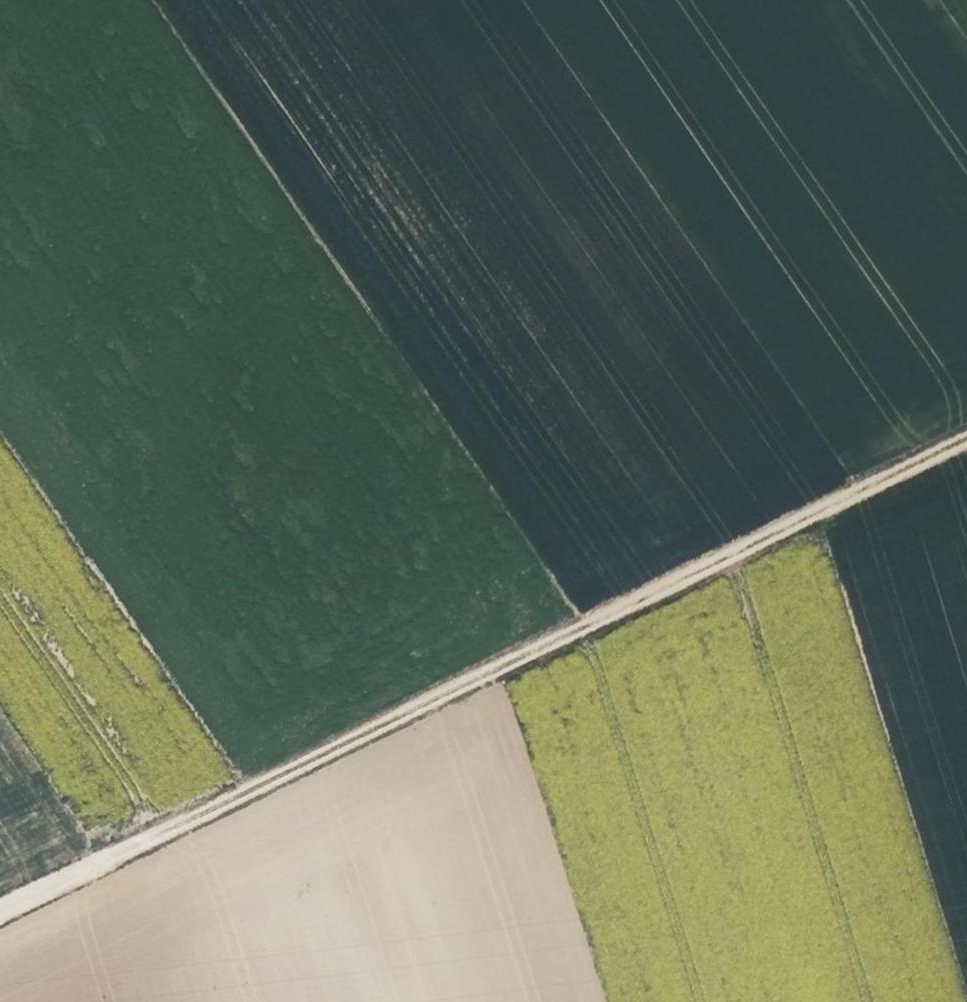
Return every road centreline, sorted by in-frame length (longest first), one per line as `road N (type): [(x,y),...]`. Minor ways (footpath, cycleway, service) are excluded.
road 1 (track): [(966,437),(0,905)]

